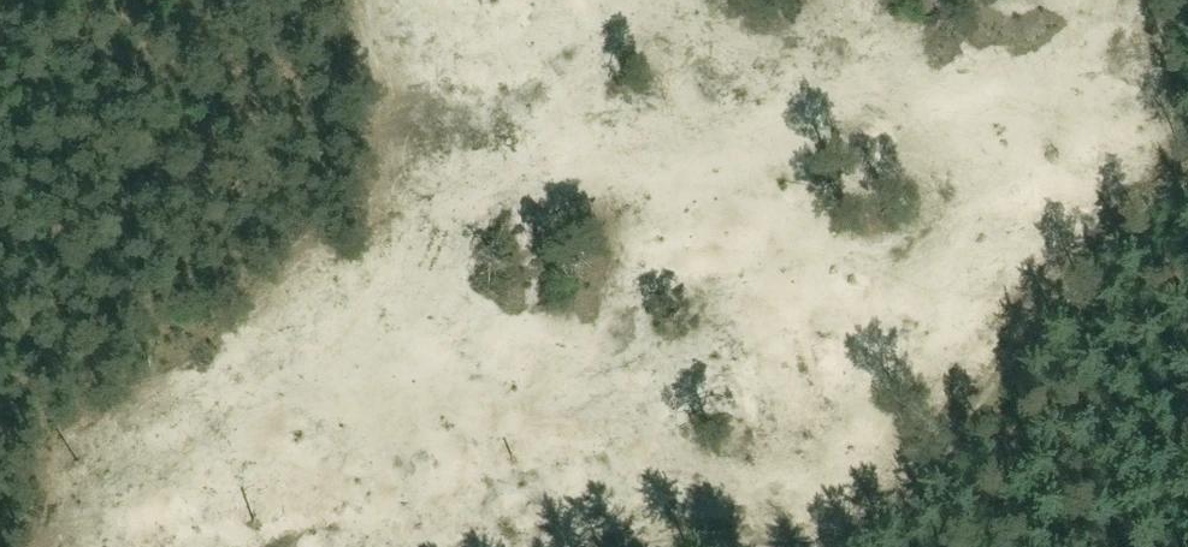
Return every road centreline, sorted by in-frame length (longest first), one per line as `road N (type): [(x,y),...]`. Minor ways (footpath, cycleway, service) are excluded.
road 1 (track): [(1187,179),(1160,180),(1113,207),(853,521),(802,546)]

